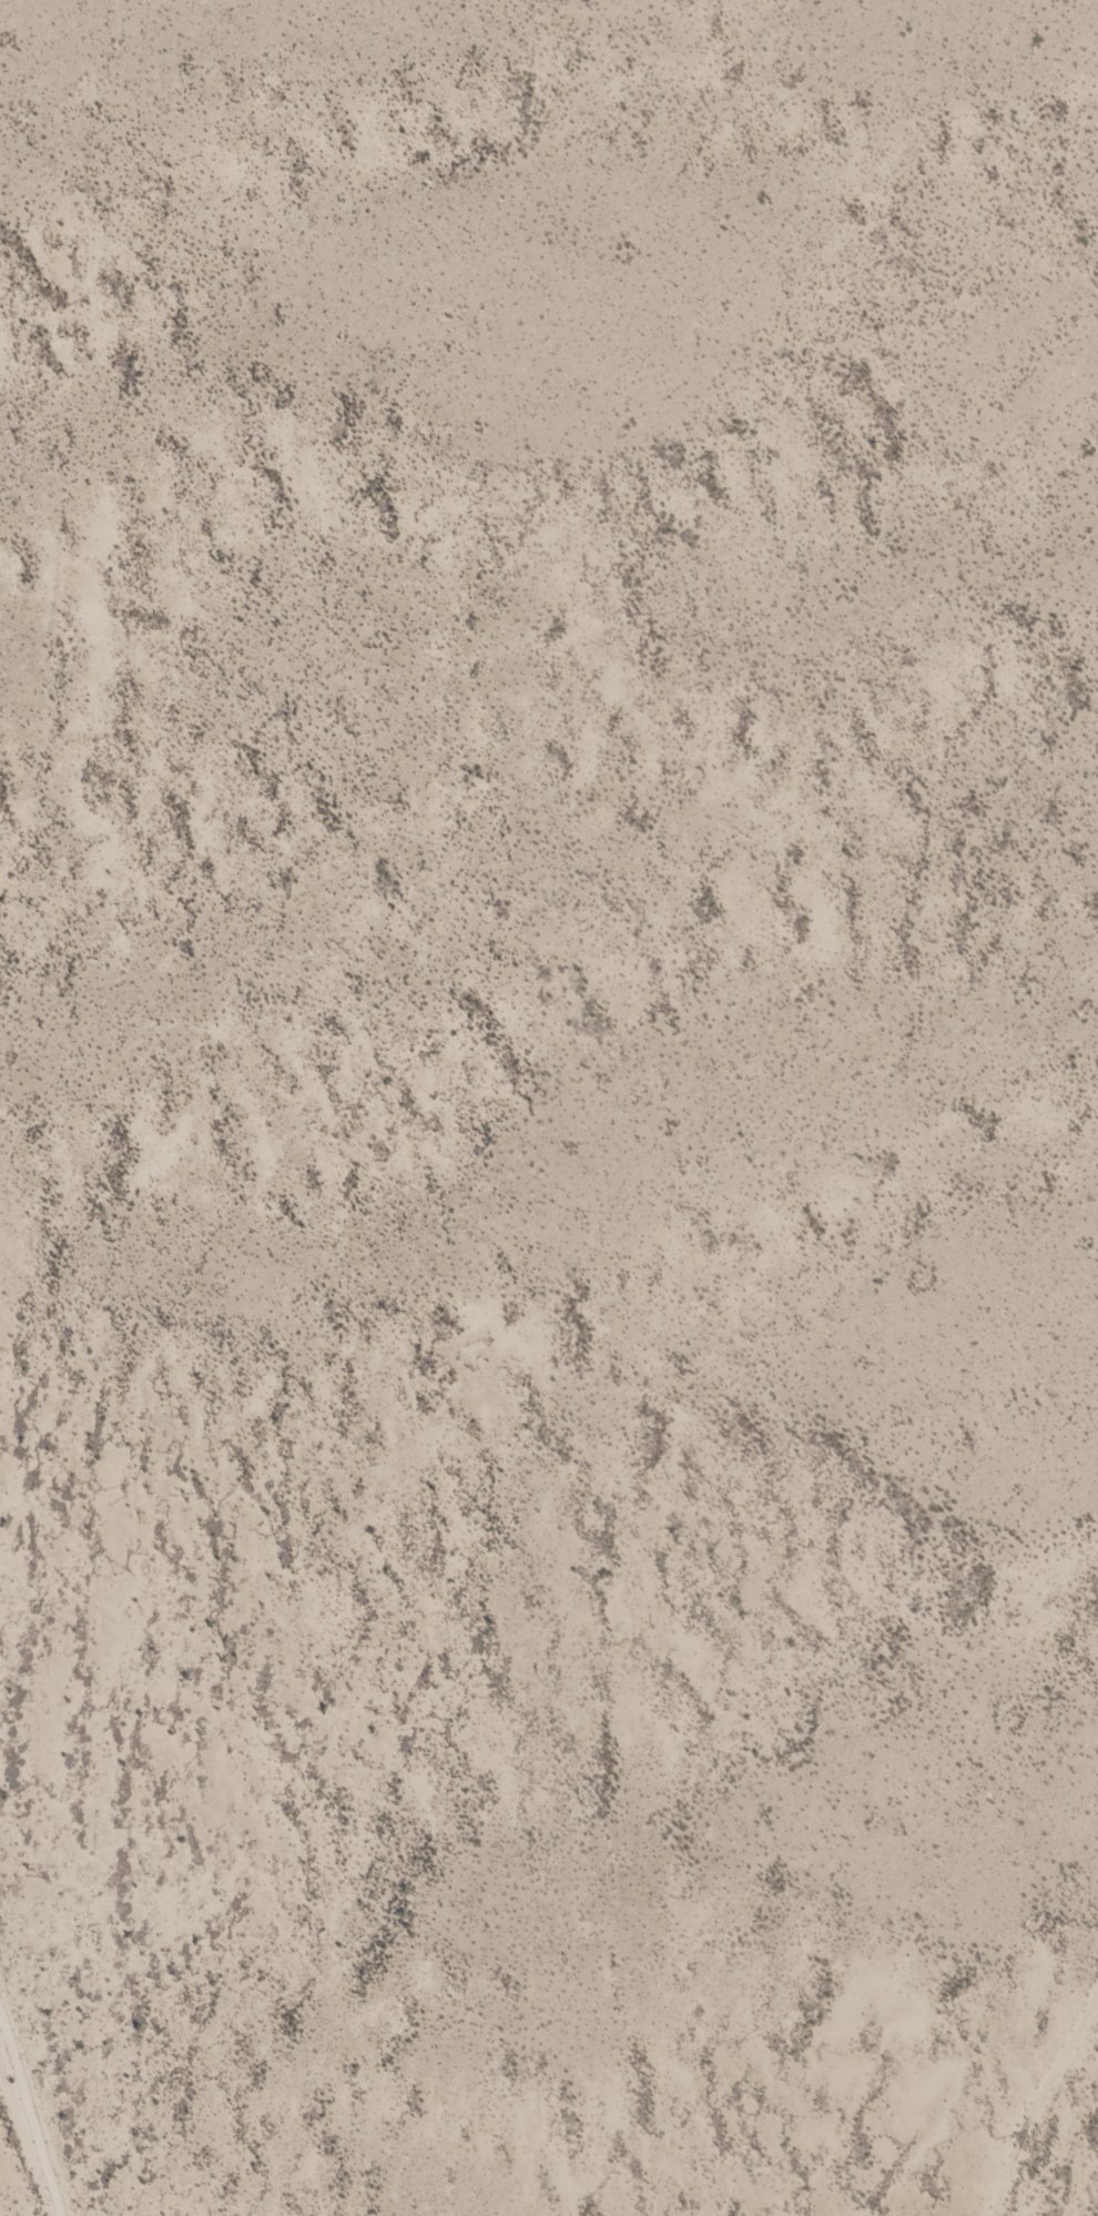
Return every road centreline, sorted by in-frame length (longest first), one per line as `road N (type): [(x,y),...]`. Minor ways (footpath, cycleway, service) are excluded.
road 1 (track): [(1097,1874),(947,2215)]
road 2 (track): [(60,2215),(31,2086),(0,2013)]

